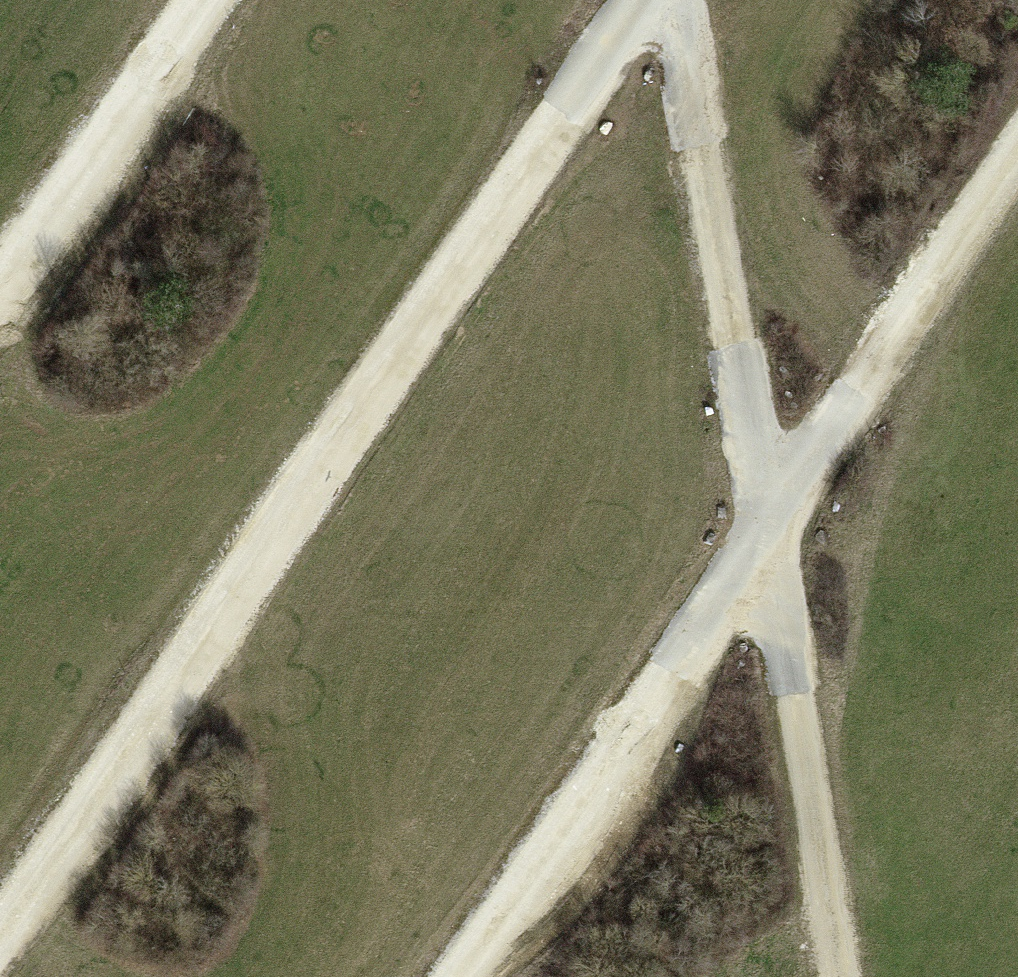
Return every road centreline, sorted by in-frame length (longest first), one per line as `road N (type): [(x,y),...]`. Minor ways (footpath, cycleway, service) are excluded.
road 1 (track): [(0,919),(640,0)]
road 2 (track): [(461,976),(1017,150)]
road 3 (track): [(843,976),(682,0)]
road 4 (track): [(0,294),(205,0)]

